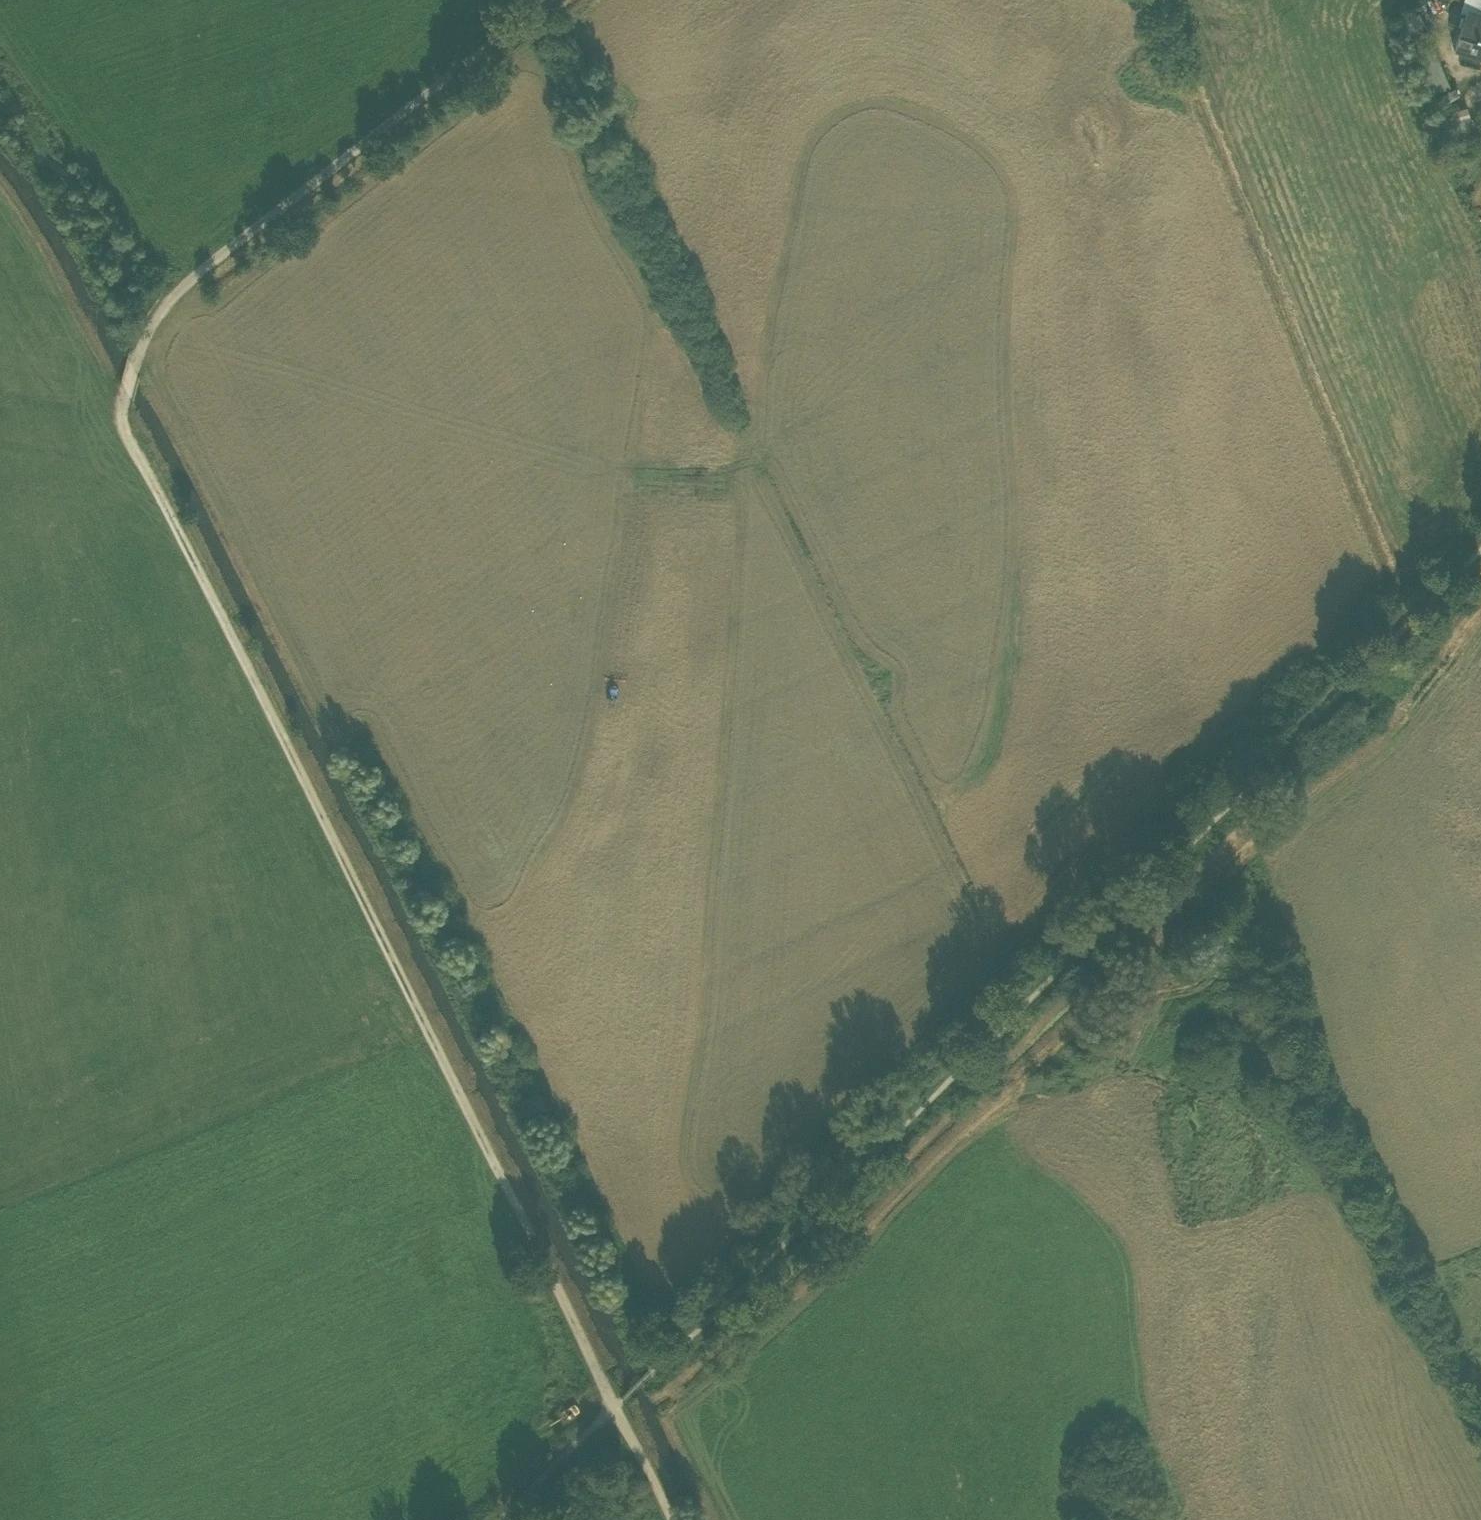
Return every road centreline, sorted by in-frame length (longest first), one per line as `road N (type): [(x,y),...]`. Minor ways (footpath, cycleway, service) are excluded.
road 1 (track): [(616,1406),(121,397),(147,326),(537,9),(534,0)]
road 2 (track): [(673,1519),(616,1406)]

